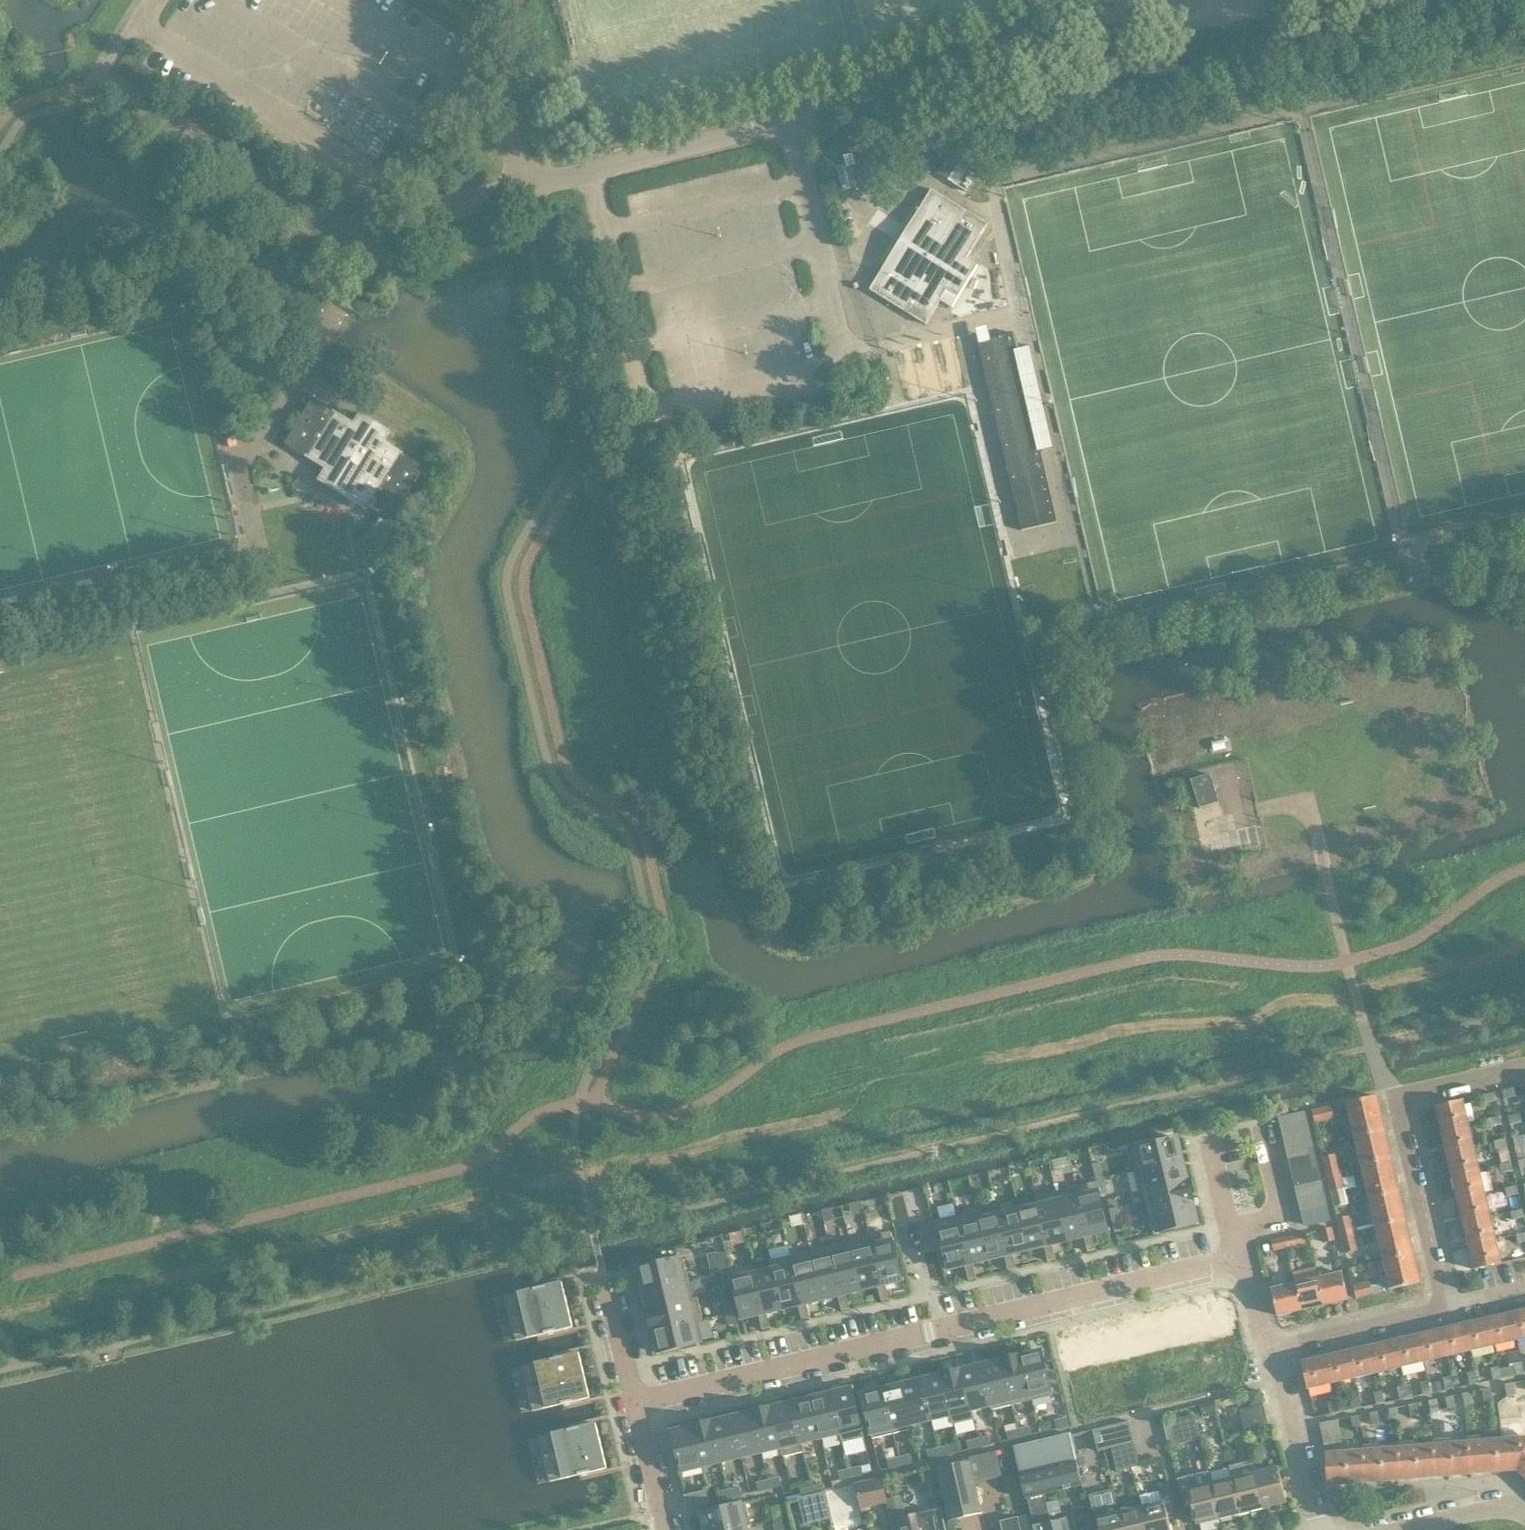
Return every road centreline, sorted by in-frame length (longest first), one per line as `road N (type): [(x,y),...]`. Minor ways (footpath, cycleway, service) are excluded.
road 1 (unclassified): [(342,303),(404,221),(977,75),(1027,43),(1051,0)]
road 2 (residential): [(634,1402),(1248,1257)]
road 3 (residential): [(1524,1069),(1392,1099),(1443,1312)]
road 4 (residential): [(1276,1352),(1322,1529)]
road 5 (residential): [(1443,1312),(1276,1352)]
road 6 (residential): [(634,1402),(602,1271)]
road 7 (residential): [(665,1529),(634,1402)]

